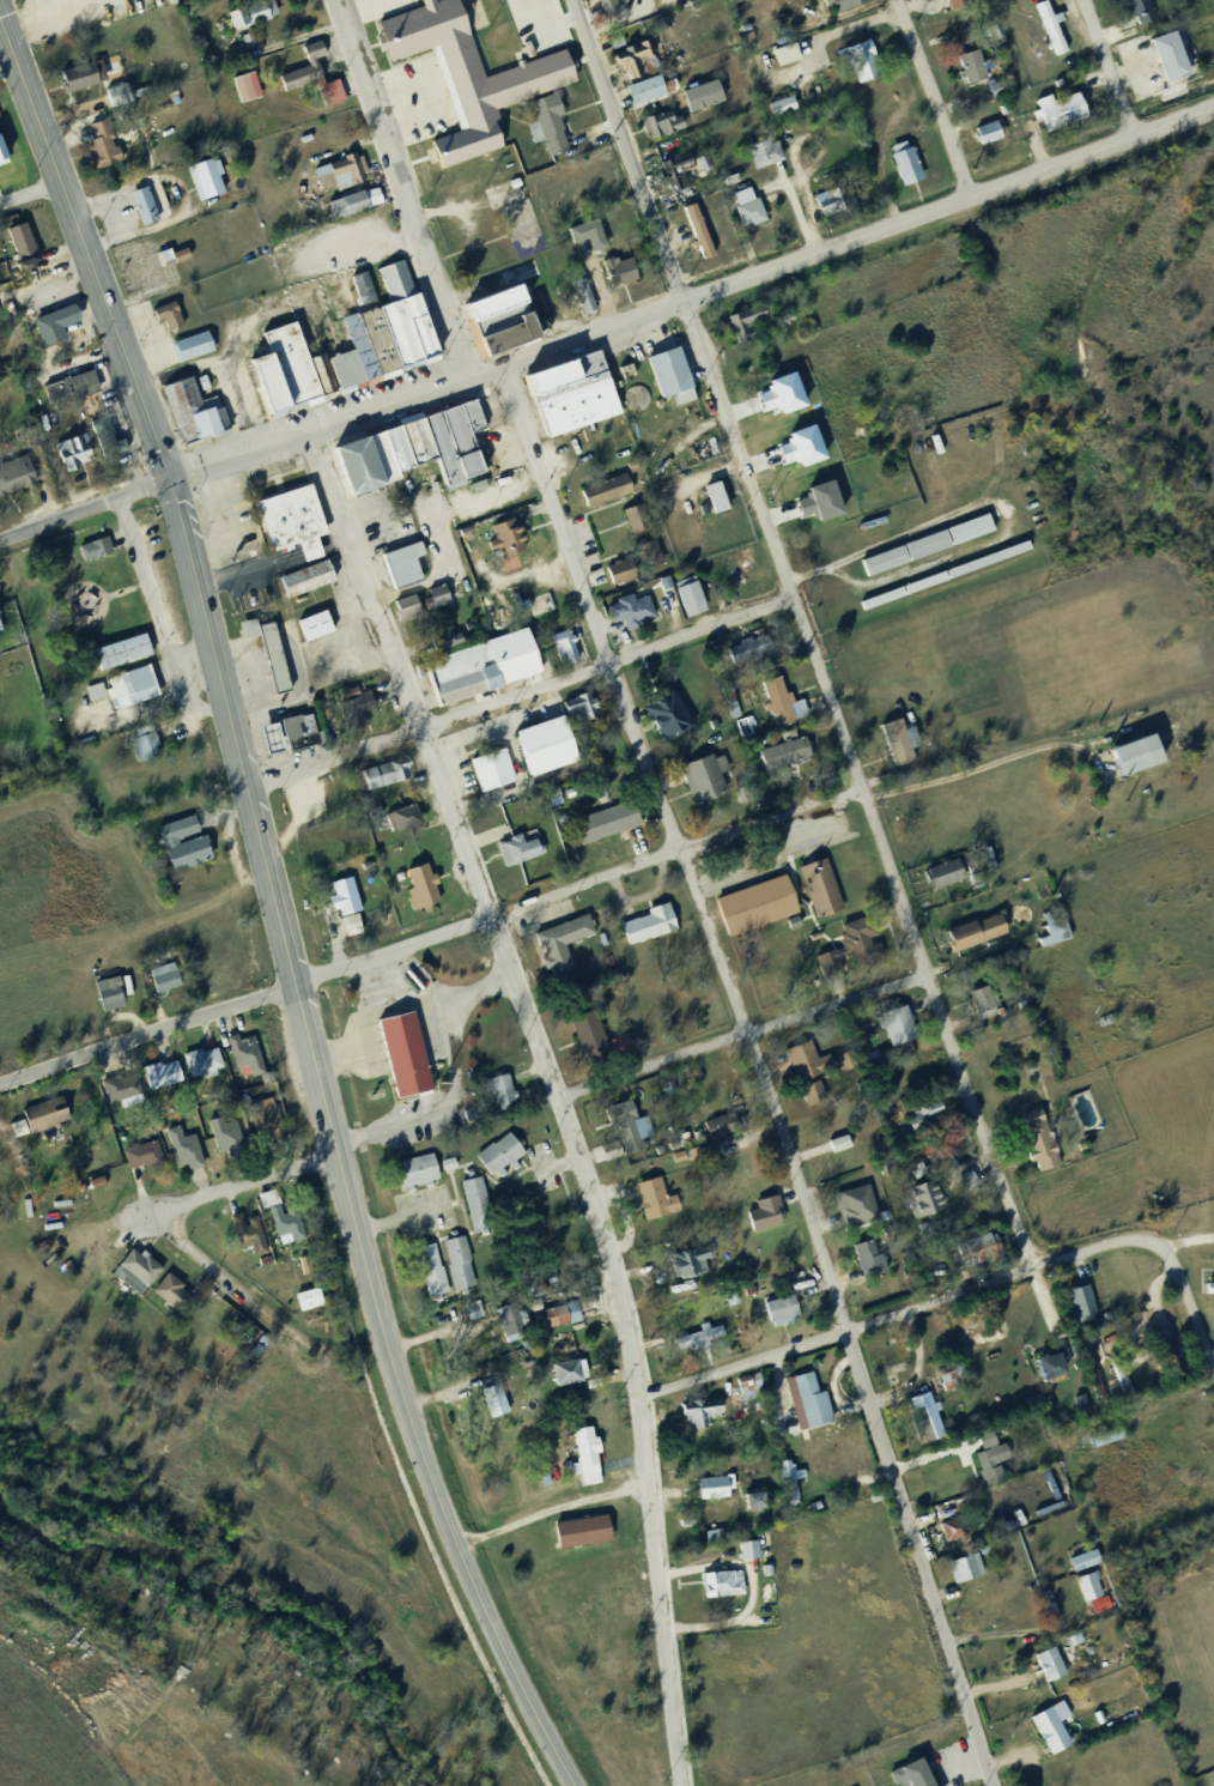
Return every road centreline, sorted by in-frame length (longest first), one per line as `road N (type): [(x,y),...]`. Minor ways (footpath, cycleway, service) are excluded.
road 1 (residential): [(993,1785),(778,1120),(503,358)]
road 2 (residential): [(680,1785),(638,1395),(611,1266),(310,428)]
road 3 (secondary): [(169,479),(1213,101)]
road 4 (residential): [(1032,1265),(681,293)]
road 5 (secondary): [(577,1785),(455,1545),(336,1155)]
road 6 (residential): [(296,985),(861,789)]
road 7 (residential): [(247,783),(793,599)]
road 8 (residential): [(638,1395),(1118,1236),(1147,1237)]
road 9 (secondary): [(296,985),(169,479)]
road 10 (secondary): [(169,479),(0,19)]
road 11 (residential): [(465,371),(335,0)]
road 12 (residential): [(296,985),(0,1086)]
road 13 (residential): [(681,293),(574,0)]
road 14 (residential): [(336,1155),(163,1213),(172,1237),(218,1273)]
road 15 (residential): [(120,496),(183,697),(227,708)]
road 16 (residential): [(969,189),(897,0)]
road 17 (residential): [(557,1100),(747,1031)]
road 18 (residential): [(747,1031),(927,975)]
road 19 (residential): [(0,538),(169,479)]
road 20 (secondary): [(336,1155),(296,985)]
road 21 (residential): [(1209,1363),(1177,1267),(1147,1237)]
road 22 (residential): [(1131,131),(1084,0)]

